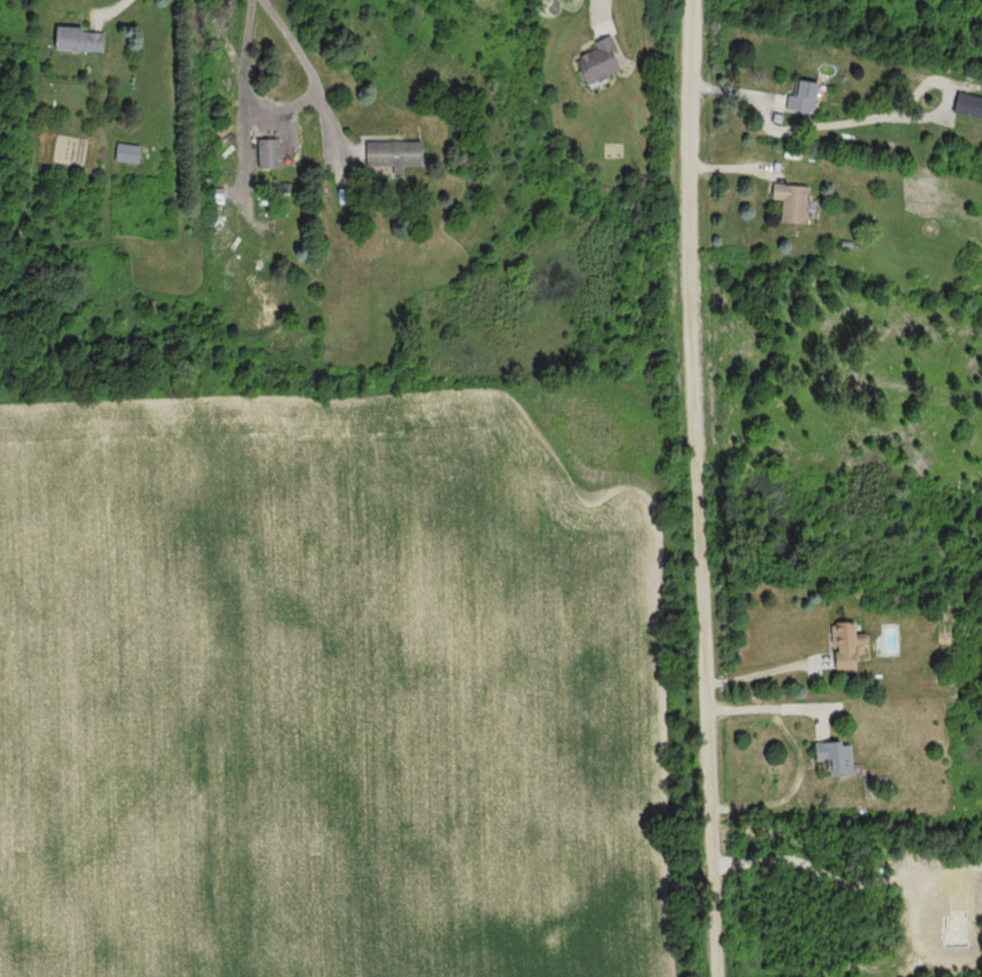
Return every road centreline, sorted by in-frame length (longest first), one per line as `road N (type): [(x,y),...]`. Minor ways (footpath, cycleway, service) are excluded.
road 1 (residential): [(690,0),(690,303),(716,976)]

